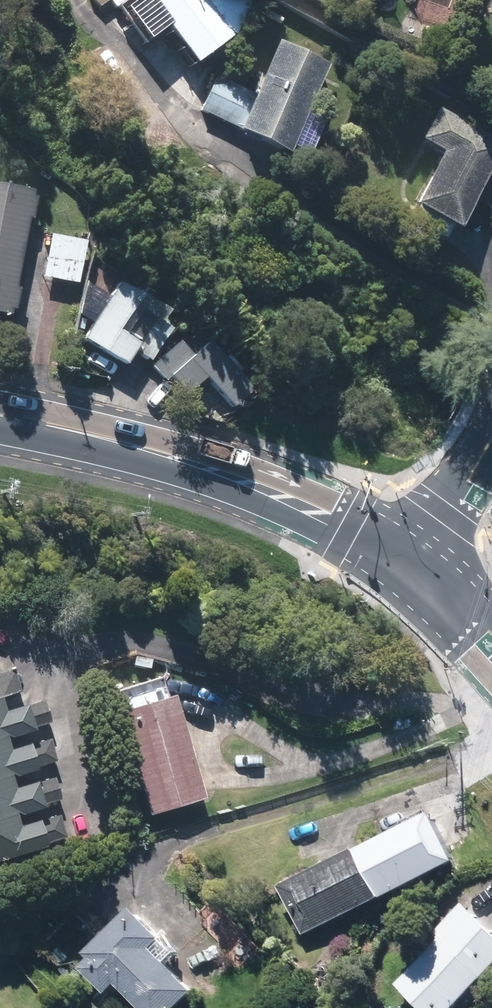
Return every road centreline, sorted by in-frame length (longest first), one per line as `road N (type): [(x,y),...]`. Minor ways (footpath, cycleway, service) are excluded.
road 1 (secondary): [(416,566),(294,496),(159,452),(0,414)]
road 2 (secondary): [(416,566),(491,435)]

